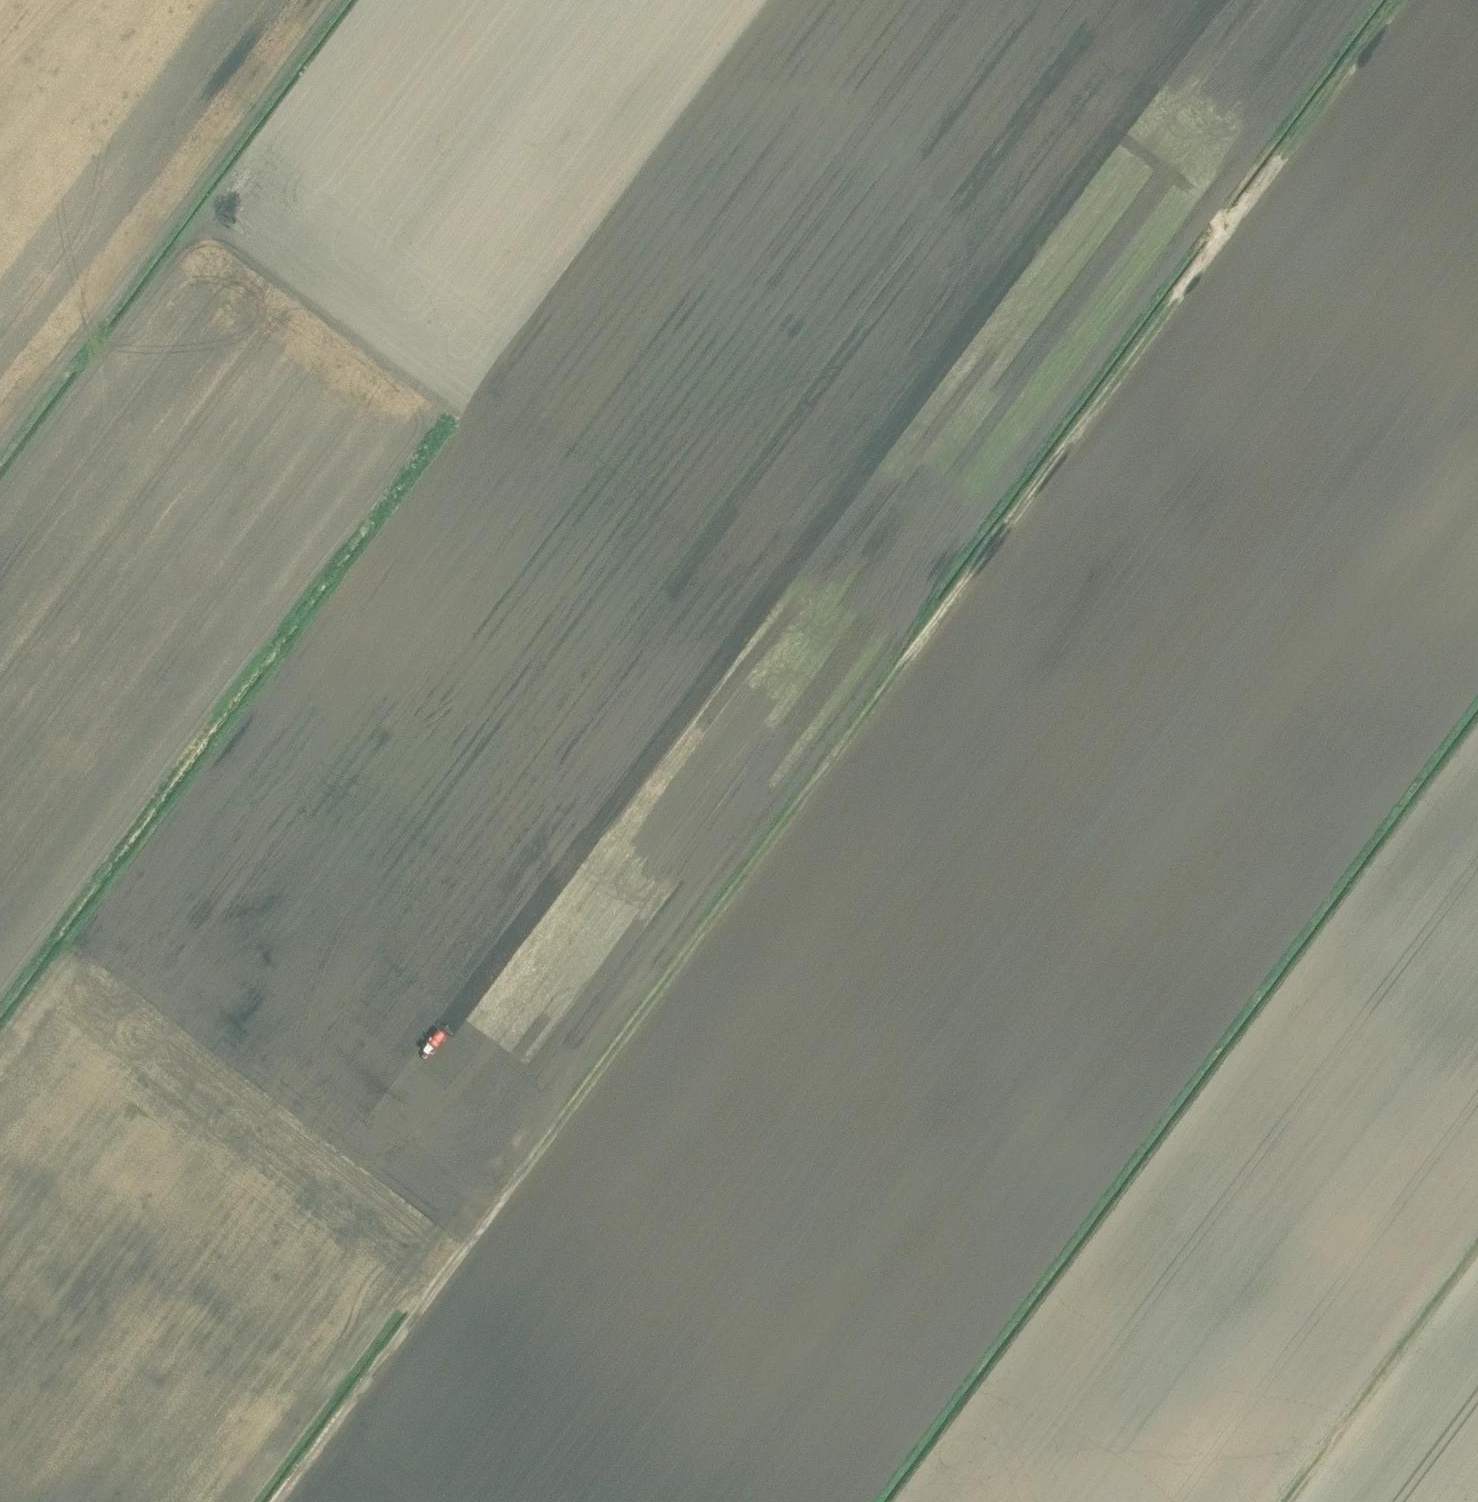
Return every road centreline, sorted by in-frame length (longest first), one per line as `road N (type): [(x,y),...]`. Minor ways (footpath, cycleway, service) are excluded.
road 1 (track): [(1477,1226),(1270,1501)]

